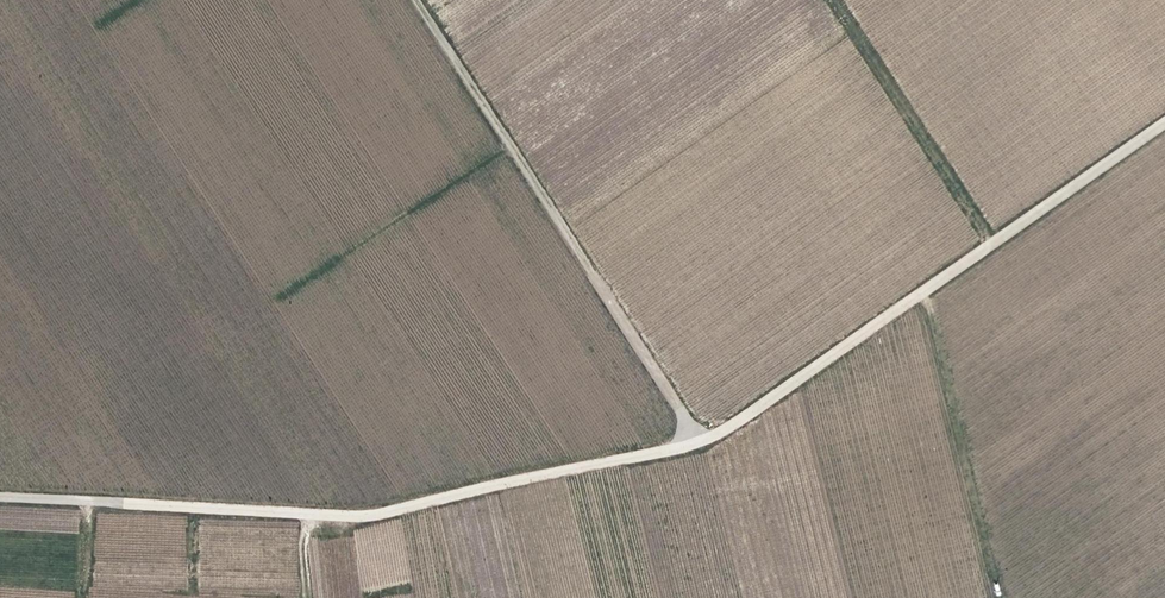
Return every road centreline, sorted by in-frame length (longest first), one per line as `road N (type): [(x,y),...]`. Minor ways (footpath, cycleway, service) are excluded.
road 1 (unclassified): [(0,494),(391,514),(522,476),(697,441),(1164,119)]

